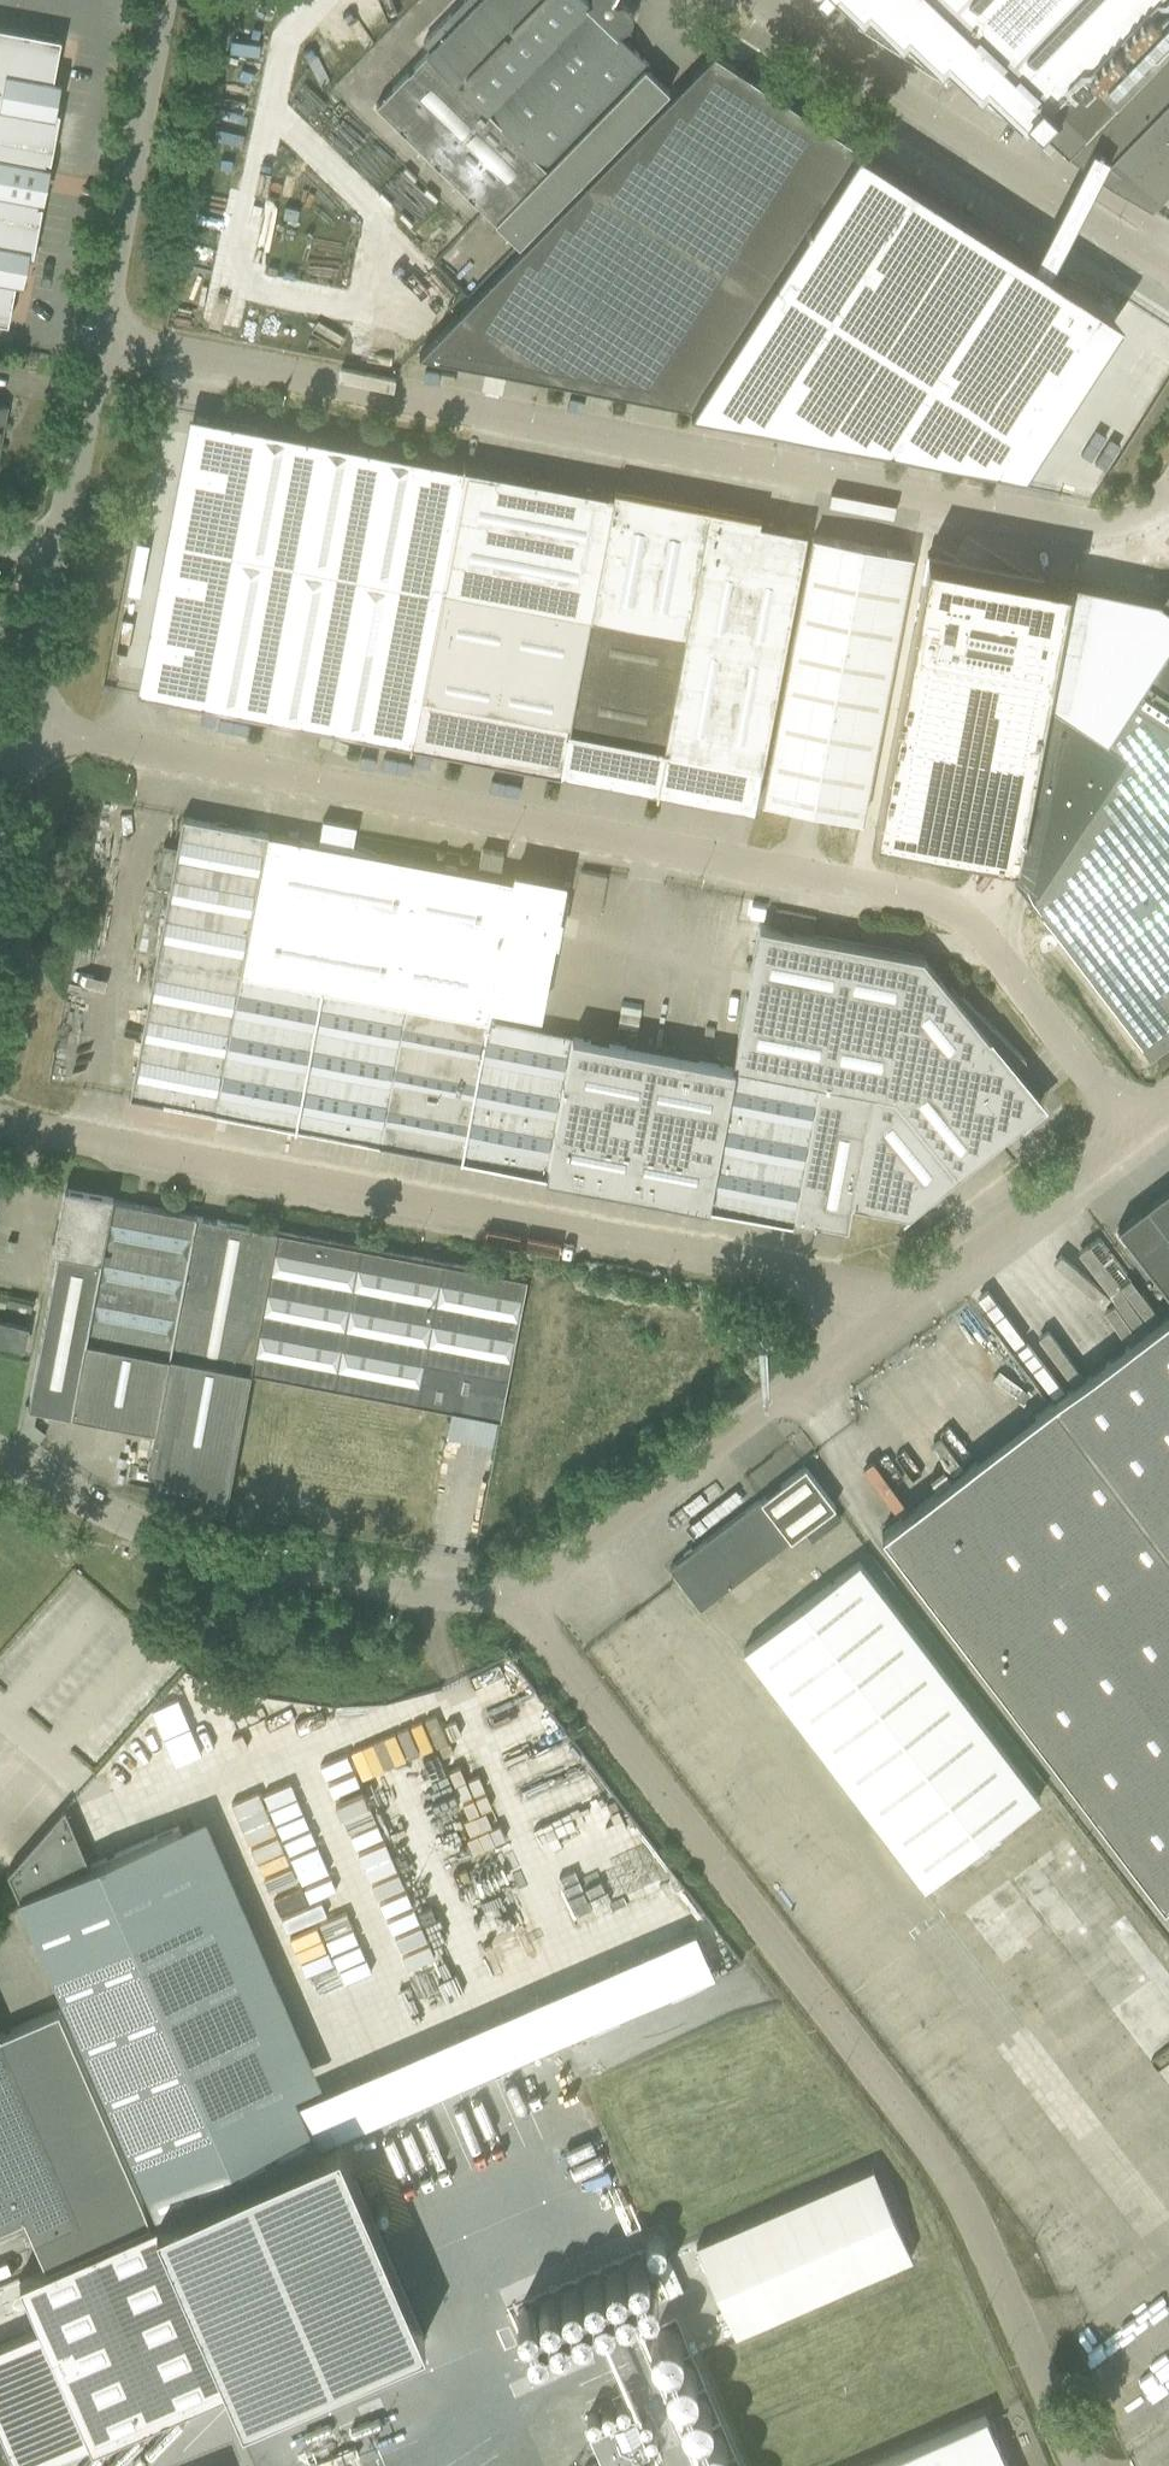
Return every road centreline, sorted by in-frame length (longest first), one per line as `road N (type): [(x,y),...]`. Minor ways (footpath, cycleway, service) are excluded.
road 1 (unclassified): [(1132,1129),(995,950),(951,913),(918,898),(23,727)]
road 2 (unclassified): [(98,337),(1092,527),(1128,523),(1168,494)]
road 3 (unclassified): [(1082,2465),(960,2189),(513,1594)]
road 4 (unclassified): [(867,1335),(816,1281),(0,1124)]
road 5 (unclassified): [(0,1461),(172,1547),(367,1590),(455,1601),(513,1594)]
road 6 (unclassified): [(1168,267),(765,0)]
road 7 (unclassified): [(513,1594),(867,1335)]
road 8 (unclassified): [(98,337),(160,0)]
road 9 (unclassified): [(867,1335),(1132,1129)]
road 10 (unclassified): [(55,555),(98,337)]
road 11 (unclassified): [(23,727),(55,555)]
road 12 (unclassified): [(0,851),(23,727)]

